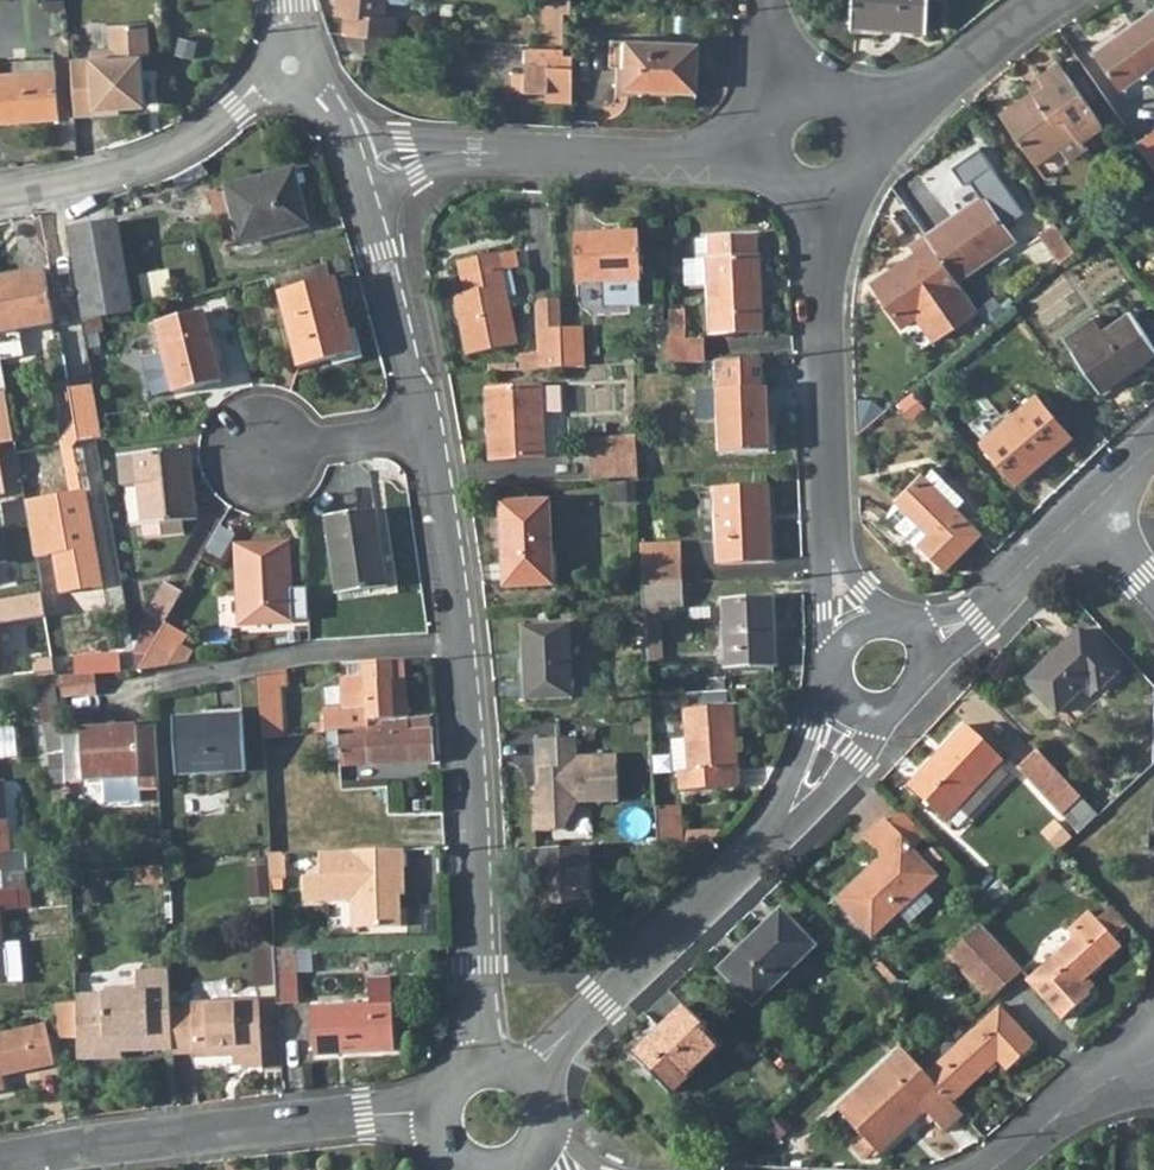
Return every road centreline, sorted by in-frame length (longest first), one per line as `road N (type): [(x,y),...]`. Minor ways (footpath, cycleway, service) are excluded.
road 1 (residential): [(484,1064),(465,651),(422,427)]
road 2 (residential): [(440,1112),(285,1120),(0,1161)]
road 3 (residential): [(354,174),(449,153),(706,160),(762,149)]
road 4 (residential): [(834,562),(820,194)]
road 5 (residential): [(767,828),(520,1073)]
road 6 (residential): [(292,66),(258,85),(221,127),(181,153),(112,183),(0,204)]
road 7 (residential): [(422,427),(354,174)]
road 8 (residential): [(870,121),(937,93),(1055,0)]
road 9 (residential): [(1082,513),(976,613),(919,643)]
road 10 (residential): [(991,1169),(1077,1099),(1153,1060)]
road 11 (residential): [(830,668),(767,828)]
road 12 (residential): [(767,828),(804,811),(855,755),(876,714)]
road 13 (residential): [(422,427),(262,450)]
road 14 (residential): [(354,174),(342,127),(292,66)]

